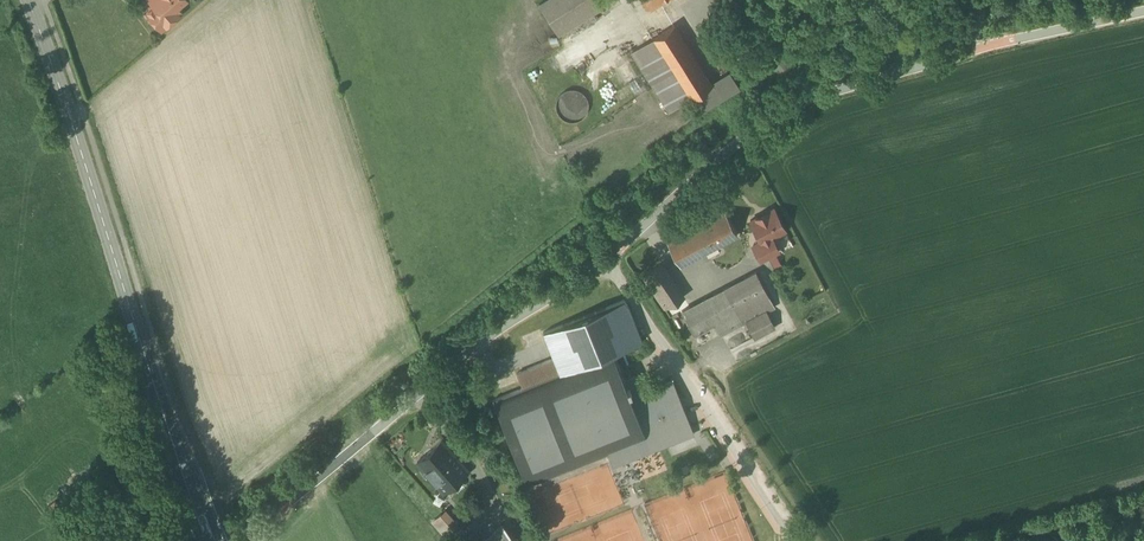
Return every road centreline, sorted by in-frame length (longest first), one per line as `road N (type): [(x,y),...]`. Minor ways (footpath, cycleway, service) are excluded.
road 1 (tertiary): [(28,0),(205,540)]
road 2 (unclassified): [(606,265),(798,101),(994,46)]
road 3 (unclassified): [(246,540),(453,366),(606,265)]
road 4 (residential): [(795,540),(606,265)]
road 5 (unclassified): [(994,46),(1143,12)]

